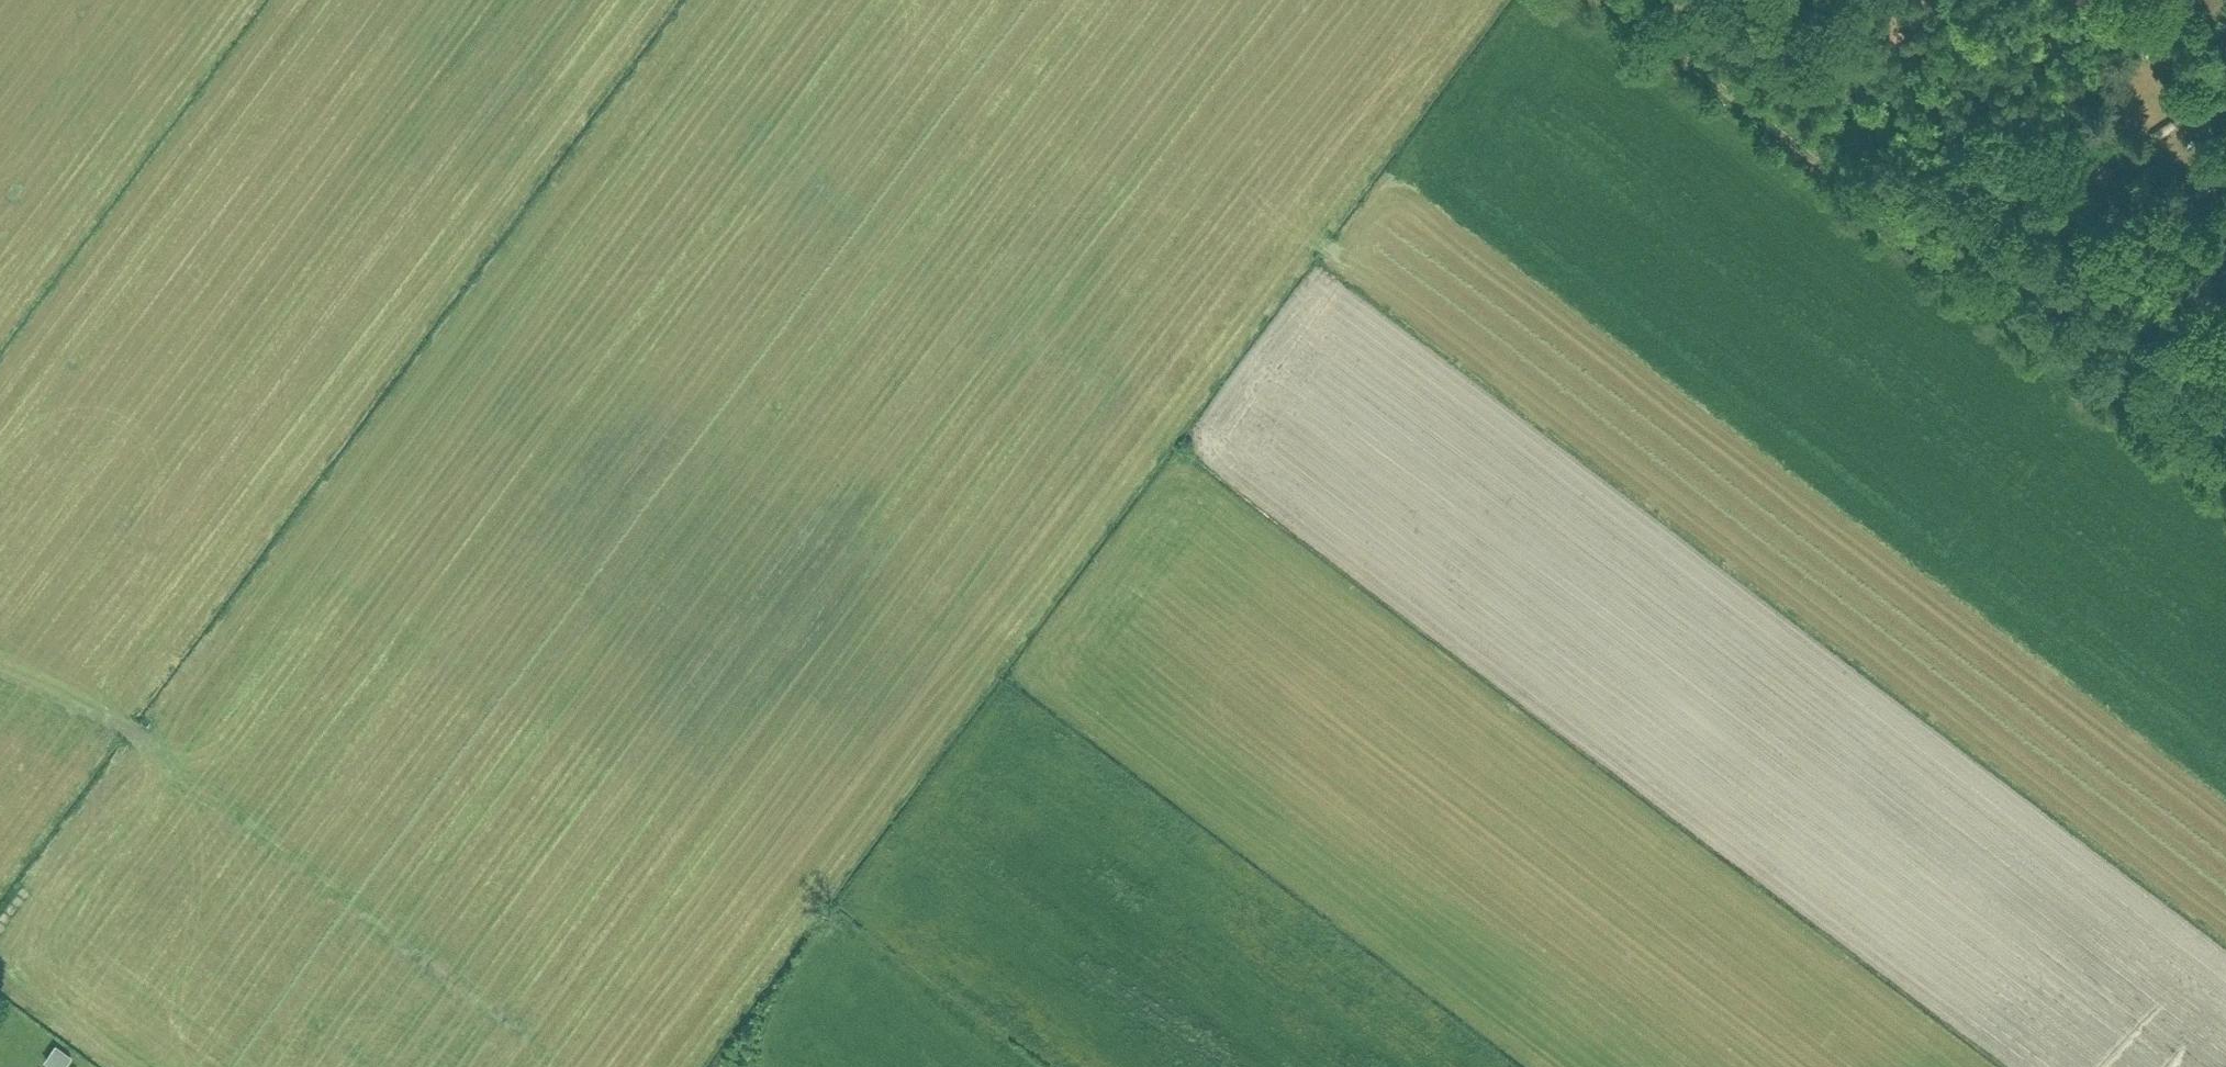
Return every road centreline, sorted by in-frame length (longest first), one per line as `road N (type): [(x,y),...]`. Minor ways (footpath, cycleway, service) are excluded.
road 1 (track): [(2225,470),(2172,437),(1620,0)]

